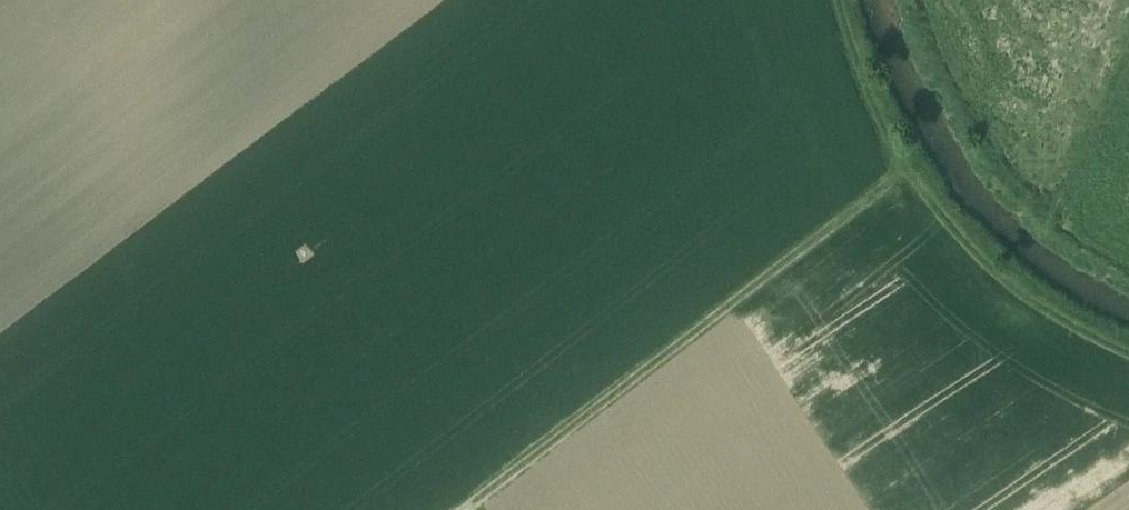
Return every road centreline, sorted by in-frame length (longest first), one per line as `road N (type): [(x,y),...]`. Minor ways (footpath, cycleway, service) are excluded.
road 1 (track): [(911,185),(498,509)]
road 2 (track): [(836,0),(896,160),(928,207),(983,264),(1044,308),(1128,352)]

